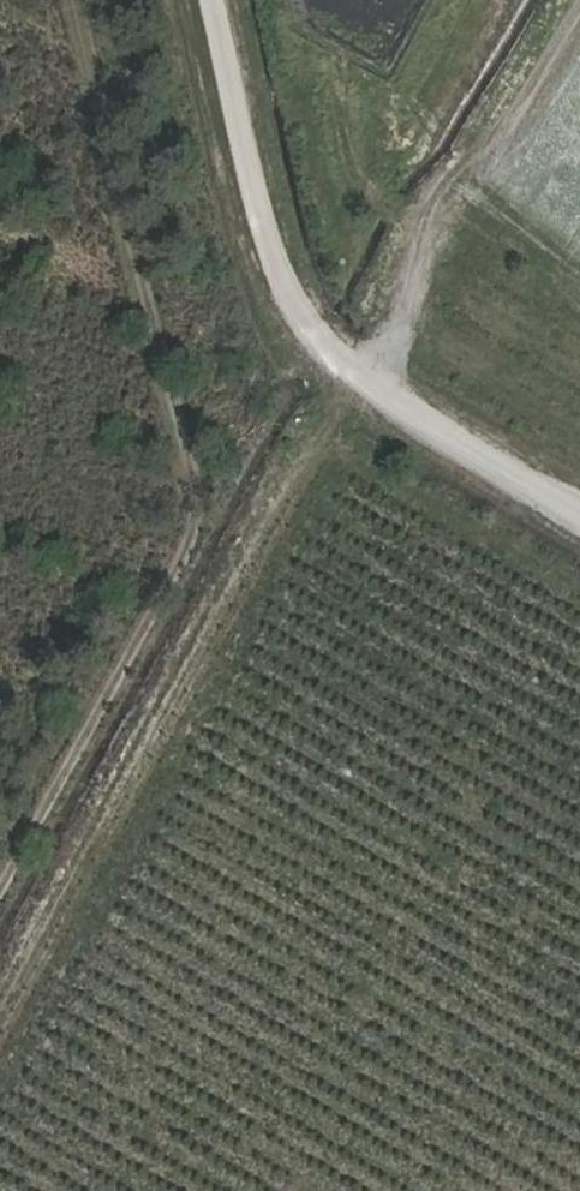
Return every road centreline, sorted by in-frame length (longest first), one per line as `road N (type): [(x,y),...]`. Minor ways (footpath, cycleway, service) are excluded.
road 1 (track): [(0,894),(201,524),(80,0)]
road 2 (track): [(0,1035),(331,427),(348,366)]
road 3 (track): [(260,0),(335,358),(579,504)]

